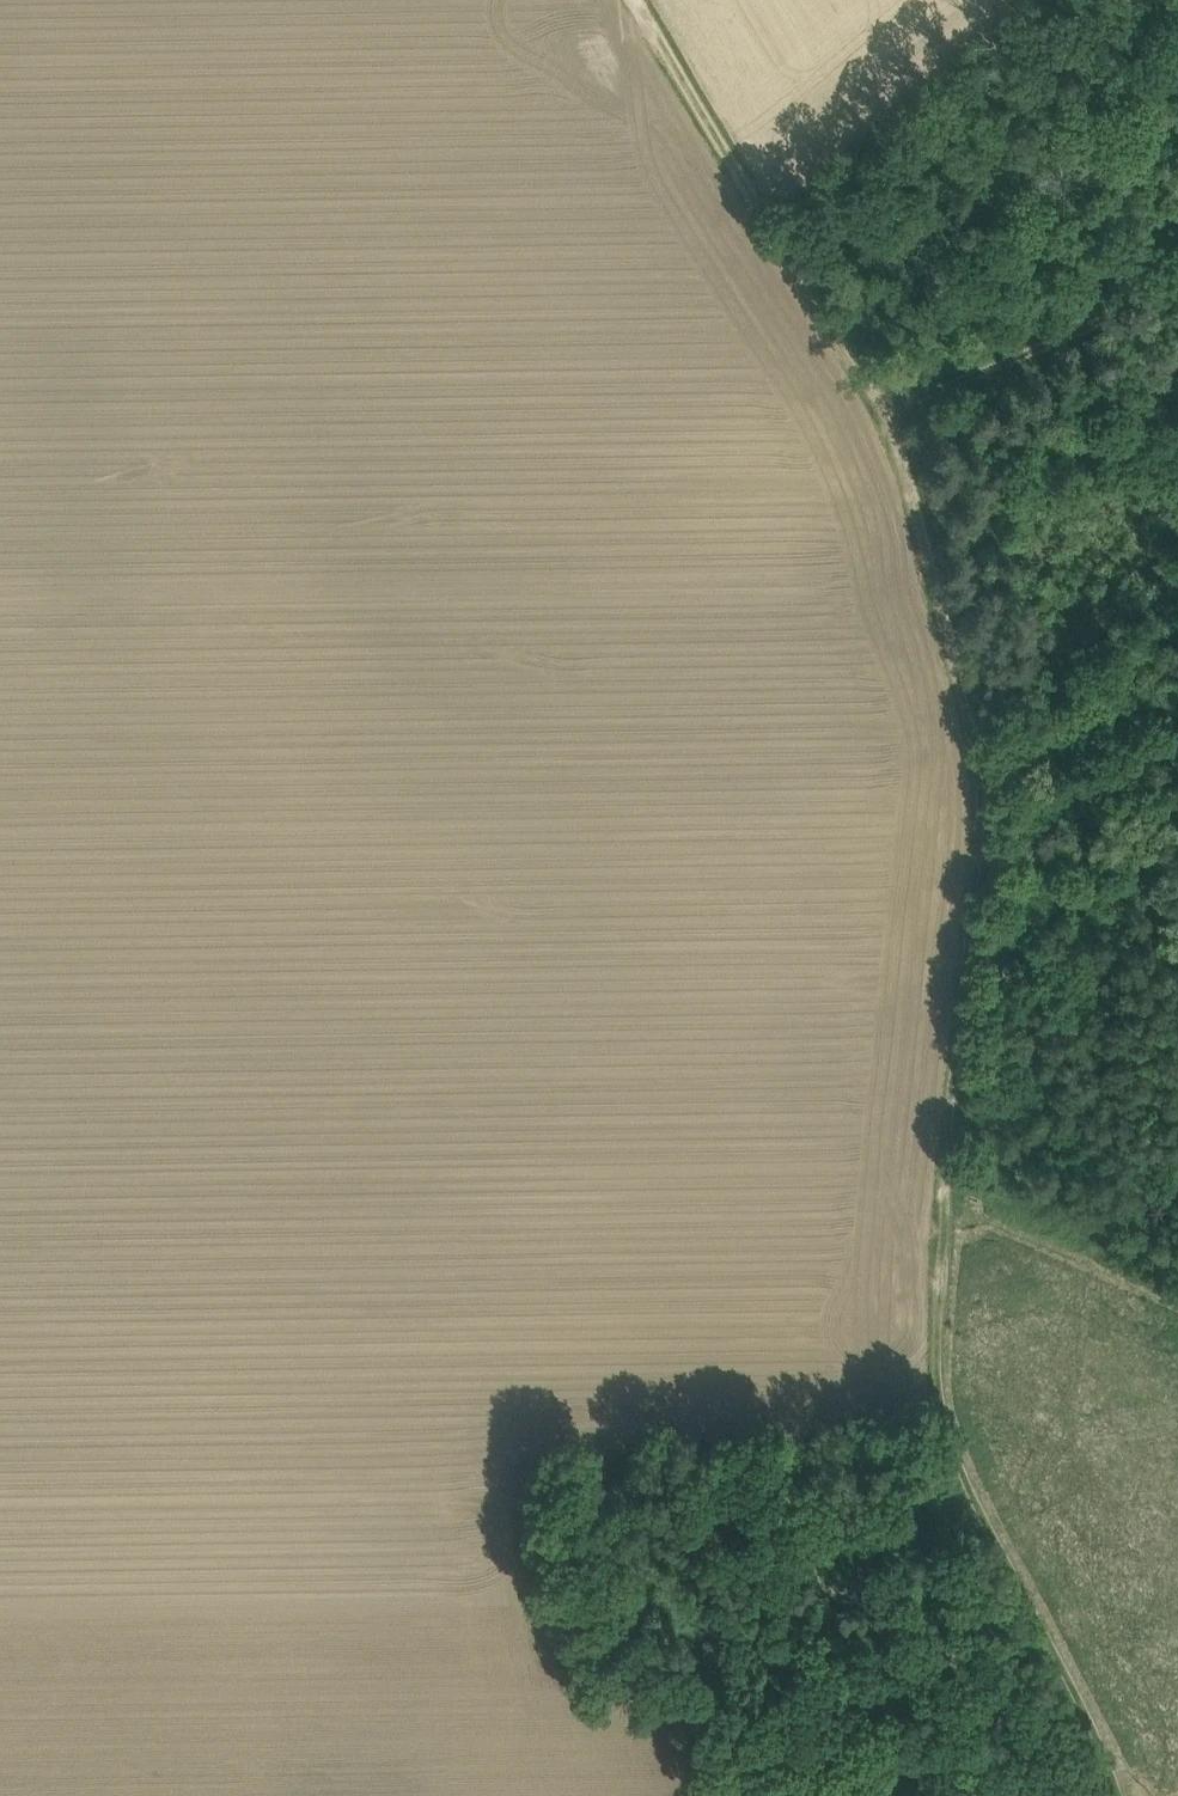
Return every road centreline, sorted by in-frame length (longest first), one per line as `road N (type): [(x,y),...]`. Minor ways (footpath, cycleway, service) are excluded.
road 1 (track): [(1106,1795),(945,1459),(927,1396),(993,818),(974,713),(889,418)]
road 2 (track): [(889,418),(643,0)]
road 3 (track): [(1177,279),(889,418)]

